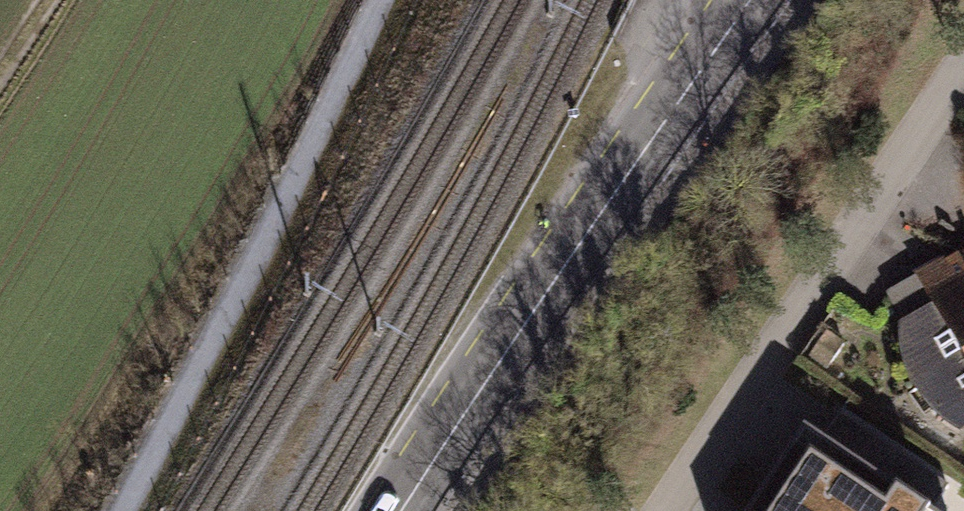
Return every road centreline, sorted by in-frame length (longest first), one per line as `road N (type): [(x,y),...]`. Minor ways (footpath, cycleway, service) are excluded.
road 1 (primary): [(403,510),(752,0)]
road 2 (residential): [(963,47),(661,510)]

